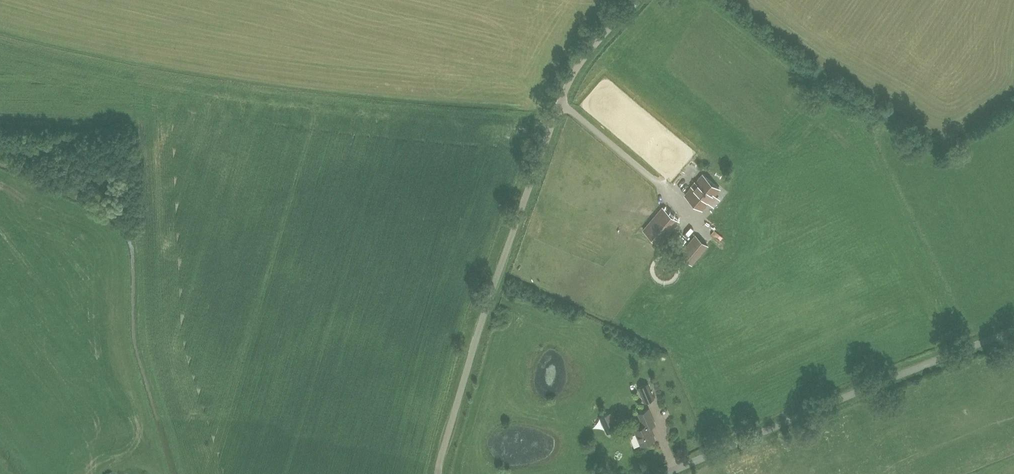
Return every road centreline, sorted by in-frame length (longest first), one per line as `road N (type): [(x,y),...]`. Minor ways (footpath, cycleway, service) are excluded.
road 1 (unclassified): [(437,473),(559,107),(585,59),(636,0)]
road 2 (unclassified): [(668,473),(1013,332)]

